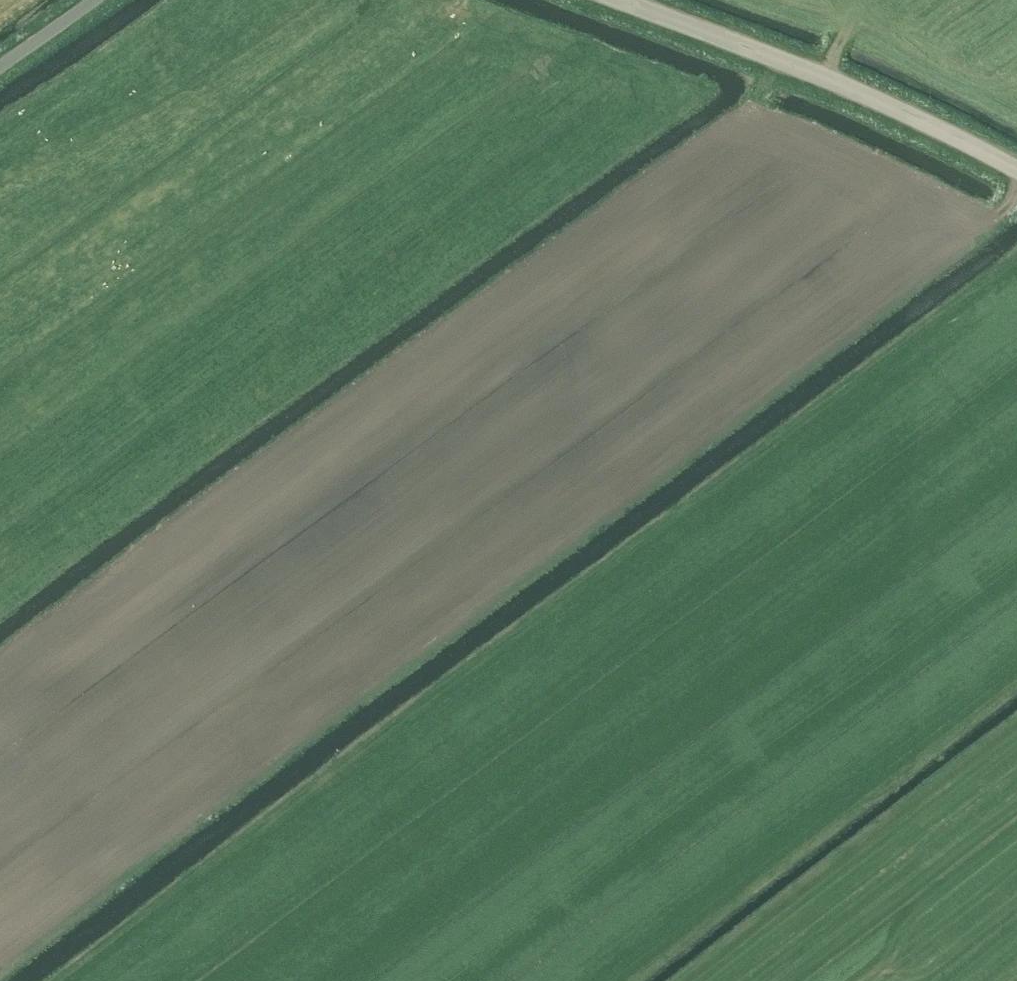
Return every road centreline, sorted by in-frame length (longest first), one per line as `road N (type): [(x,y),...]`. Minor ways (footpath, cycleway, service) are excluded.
road 1 (unclassified): [(1016,170),(899,114),(609,0)]
road 2 (residential): [(0,69),(100,0)]

